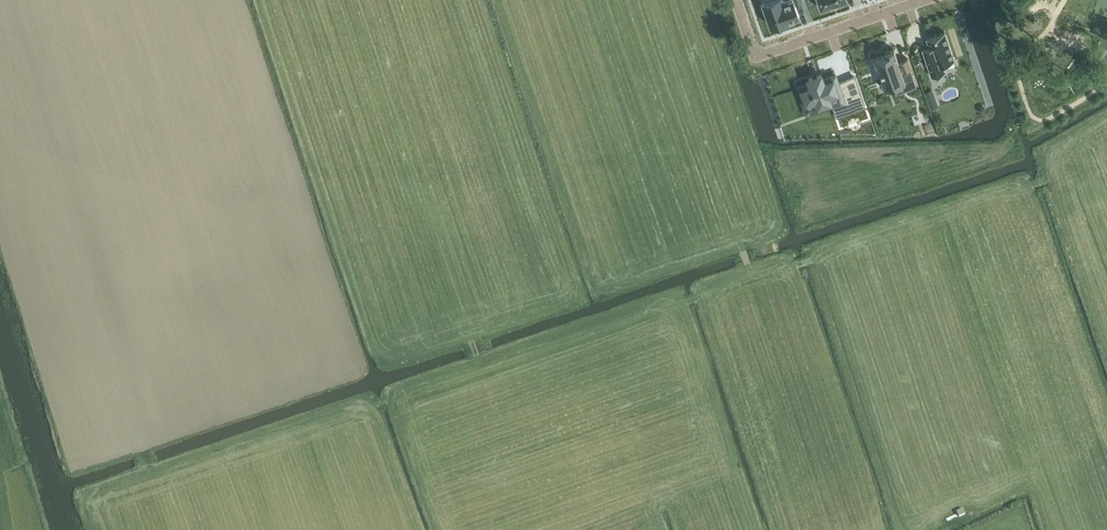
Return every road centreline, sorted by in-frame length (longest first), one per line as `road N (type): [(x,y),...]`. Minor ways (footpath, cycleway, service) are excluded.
road 1 (residential): [(734,0),(753,58),(922,0)]

